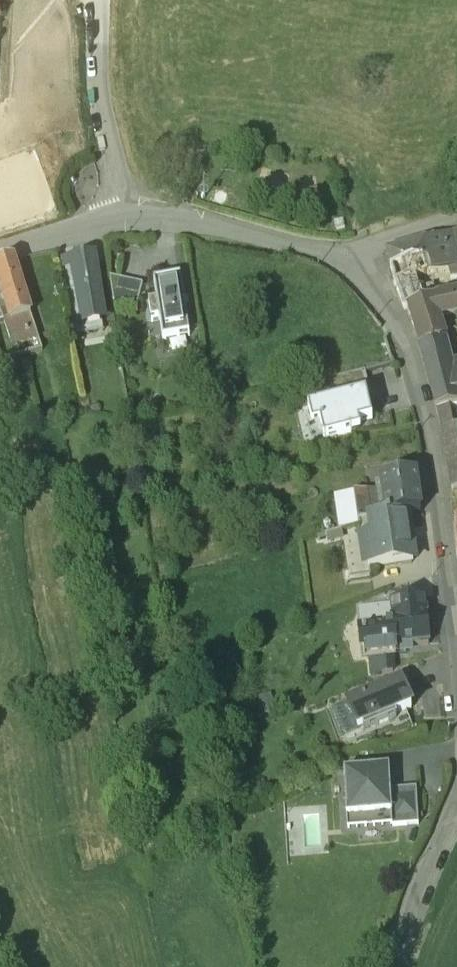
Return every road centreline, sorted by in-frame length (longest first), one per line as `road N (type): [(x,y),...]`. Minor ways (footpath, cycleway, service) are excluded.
road 1 (residential): [(456,593),(427,403),(353,247)]
road 2 (residential): [(119,206),(315,250),(353,247)]
road 3 (residential): [(119,206),(98,95),(92,0)]
road 4 (residential): [(395,966),(456,806)]
road 5 (residential): [(0,247),(93,223),(119,206)]

